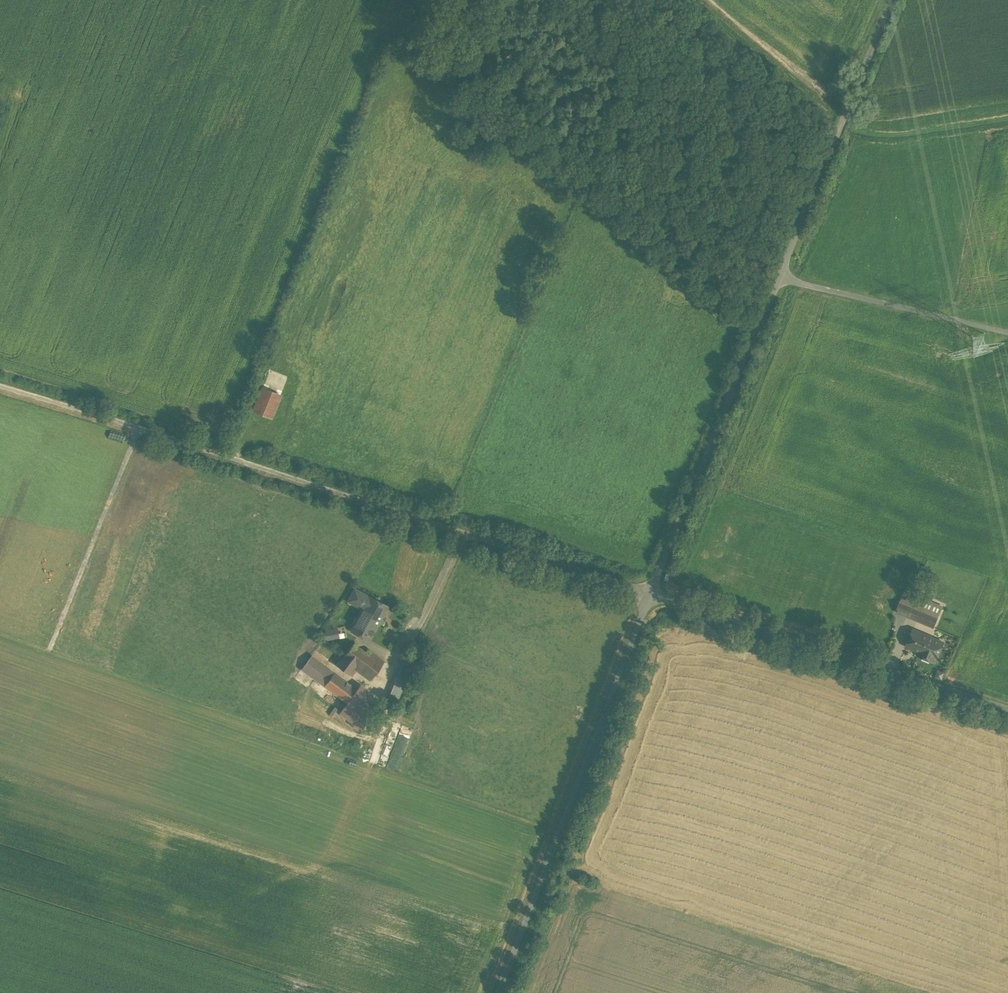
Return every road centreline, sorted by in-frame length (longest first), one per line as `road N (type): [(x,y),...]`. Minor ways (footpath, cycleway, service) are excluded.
road 1 (unclassified): [(649,595),(0,386)]
road 2 (unclassified): [(890,0),(649,595)]
road 3 (unclassified): [(649,595),(497,992)]
road 4 (unclassified): [(649,595),(1007,709)]

